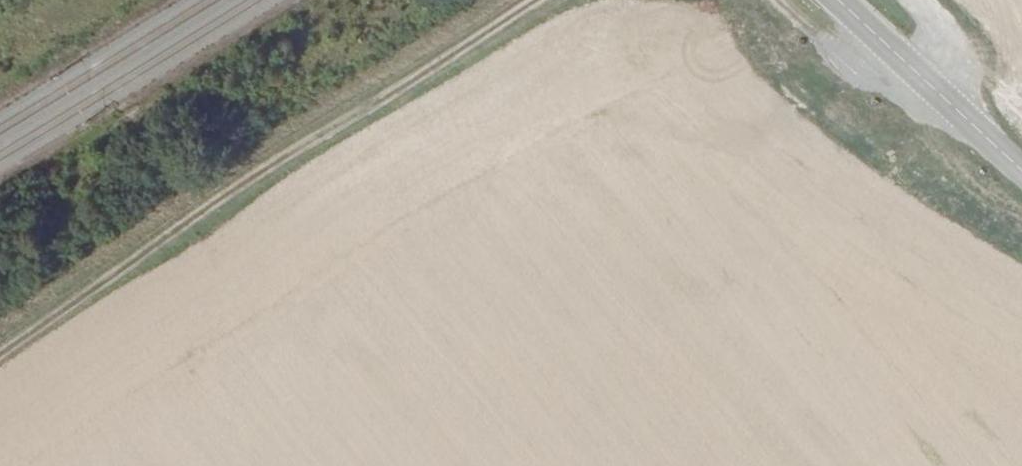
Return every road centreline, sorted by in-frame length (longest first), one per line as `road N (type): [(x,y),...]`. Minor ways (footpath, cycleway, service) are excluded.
road 1 (track): [(0,357),(267,170),(536,0)]
road 2 (tertiary): [(1021,170),(840,0)]
road 3 (track): [(779,0),(849,68),(884,72),(902,59)]

